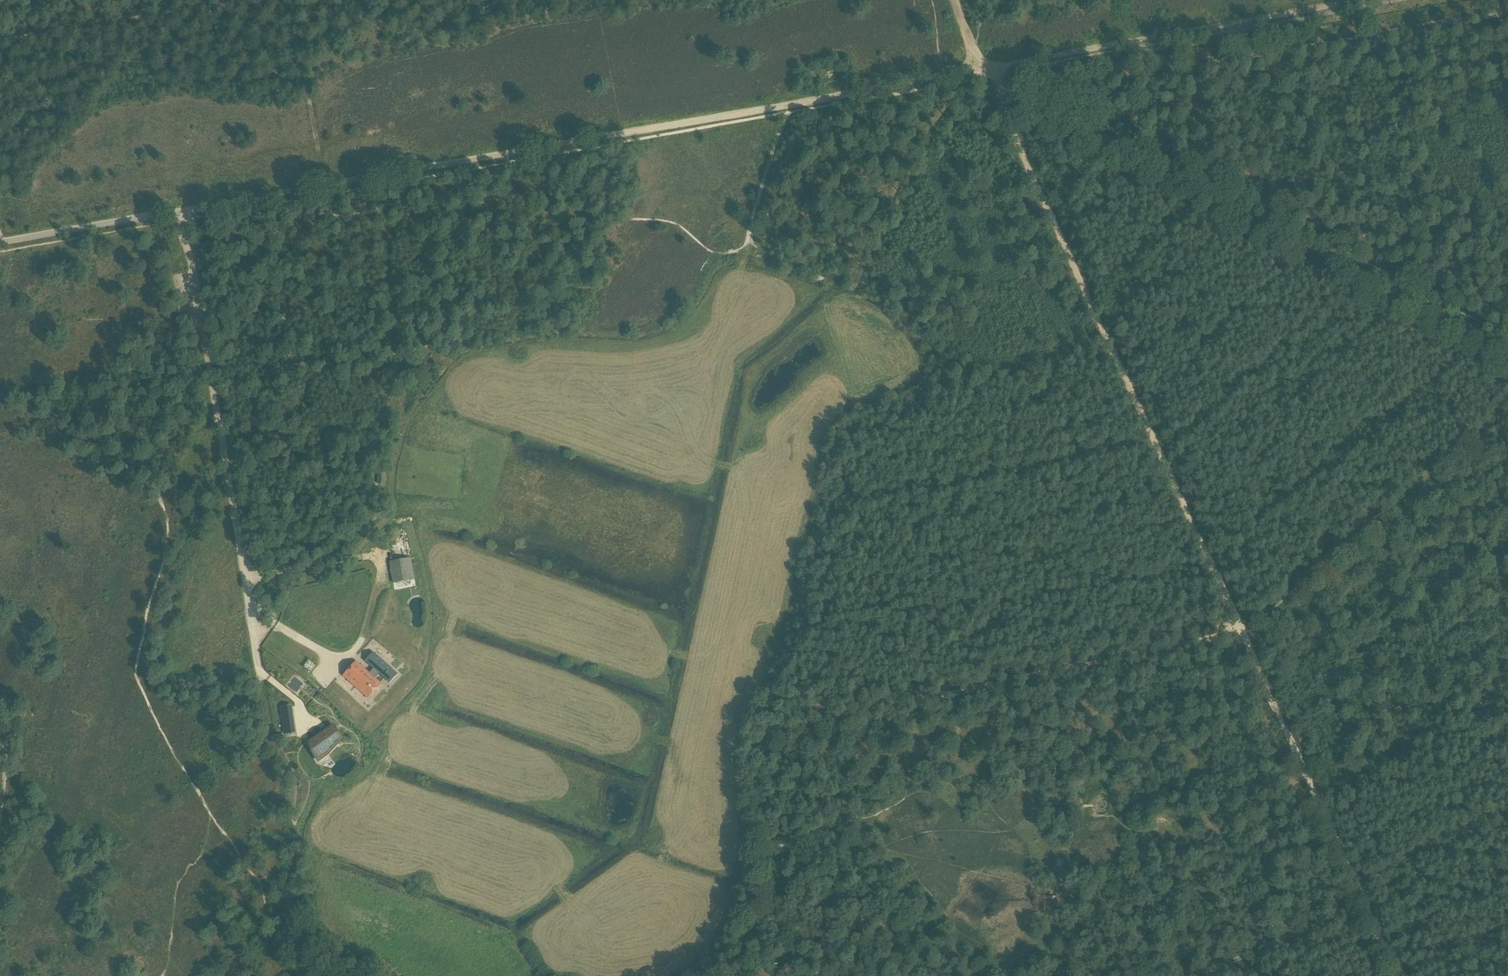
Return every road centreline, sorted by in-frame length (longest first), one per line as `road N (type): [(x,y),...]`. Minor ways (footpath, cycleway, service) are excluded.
road 1 (track): [(1234,622),(776,726),(765,734),(762,874)]
road 2 (track): [(183,211),(782,105)]
road 3 (track): [(1234,622),(1005,115),(1002,85)]
road 4 (track): [(1014,90),(1507,348)]
road 5 (track): [(1002,85),(1044,92),(1507,14)]
road 6 (track): [(1398,975),(1234,622)]
road 7 (track): [(981,70),(1357,0)]
road 8 (track): [(203,336),(259,669),(269,678)]
road 9 (track): [(245,574),(355,553),(391,505),(392,439)]
road 10 (track): [(0,36),(224,0)]
road 11 (track): [(1358,893),(1178,975)]
road 12 (unclassified): [(0,243),(183,211)]
road 13 (track): [(782,105),(944,76)]
road 14 (track): [(784,114),(746,244),(731,246)]

